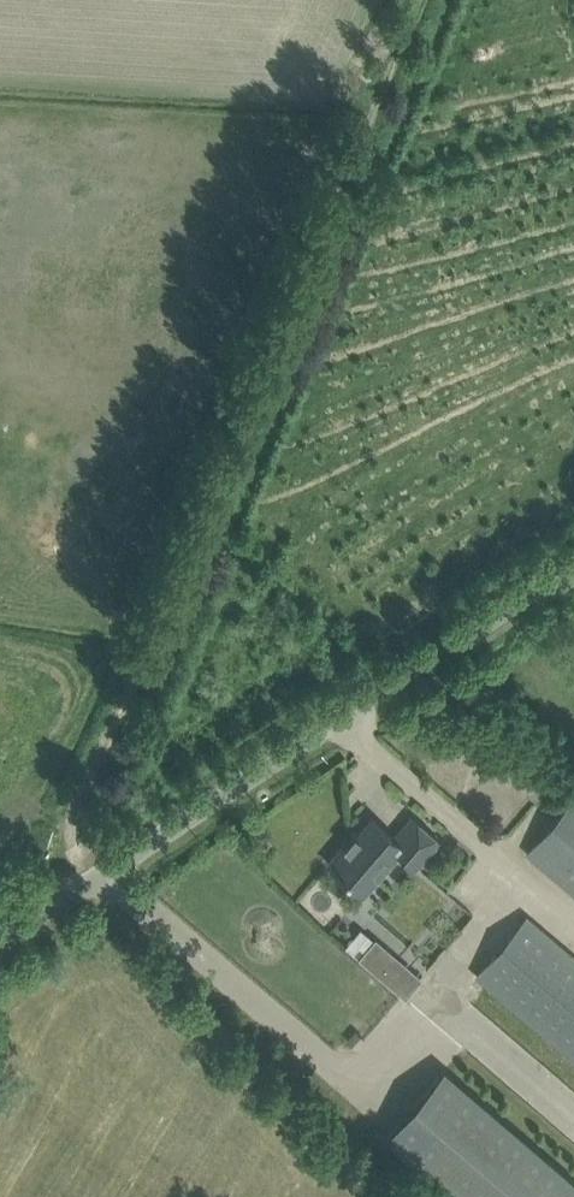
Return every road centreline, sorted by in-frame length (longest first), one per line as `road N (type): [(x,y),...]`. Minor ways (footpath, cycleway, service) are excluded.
road 1 (unclassified): [(0,939),(573,565)]

